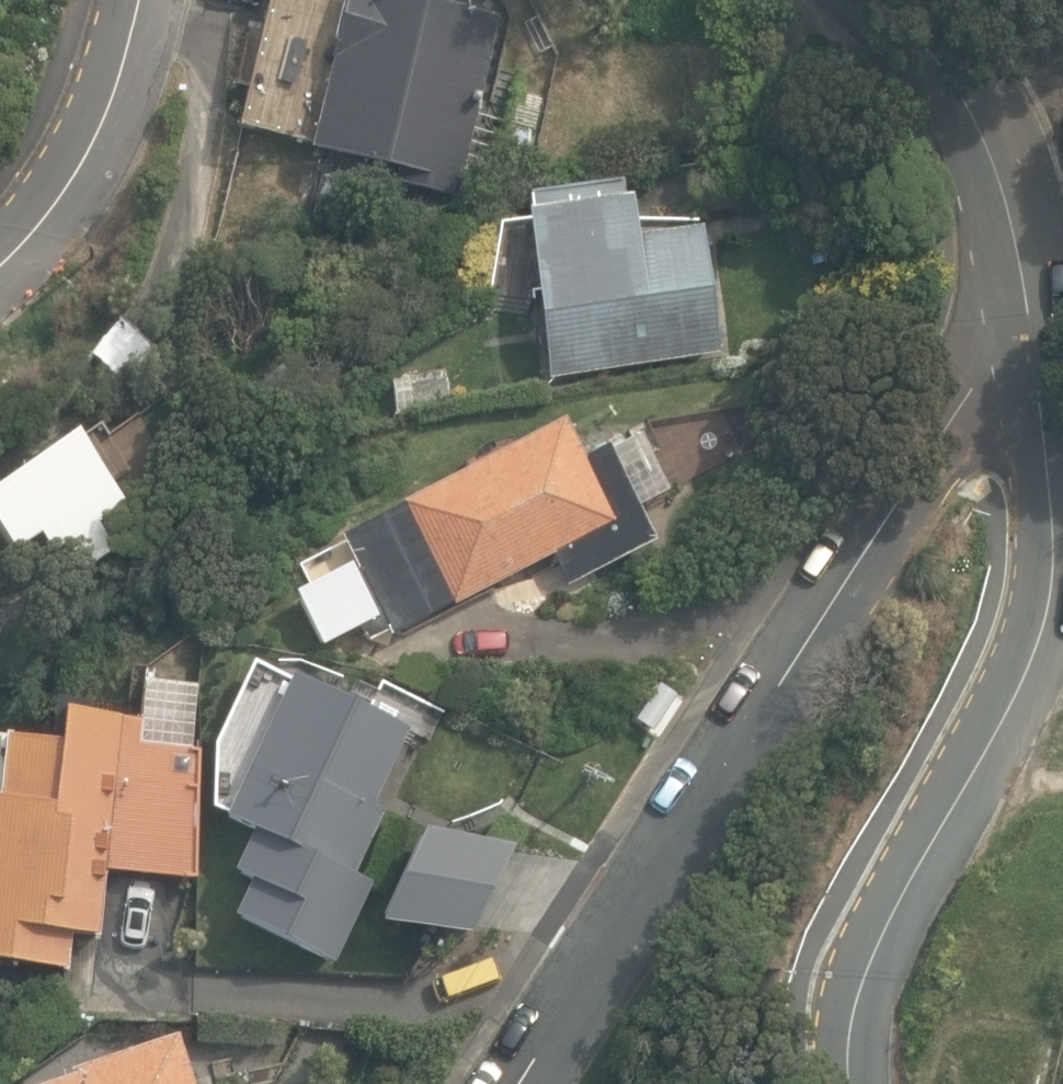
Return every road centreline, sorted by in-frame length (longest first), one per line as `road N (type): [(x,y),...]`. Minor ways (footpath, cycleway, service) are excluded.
road 1 (residential): [(498,1083),(545,1005),(784,681),(979,365),(1028,324)]
road 2 (residential): [(851,1083),(850,1024),(872,954),(1017,683),(1053,595),(1055,475),(1028,324)]
road 3 (residential): [(1028,324),(1015,238),(986,155),(889,32),(852,0)]
road 4 (residential): [(0,275),(22,258),(76,181),(124,74),(142,0)]

